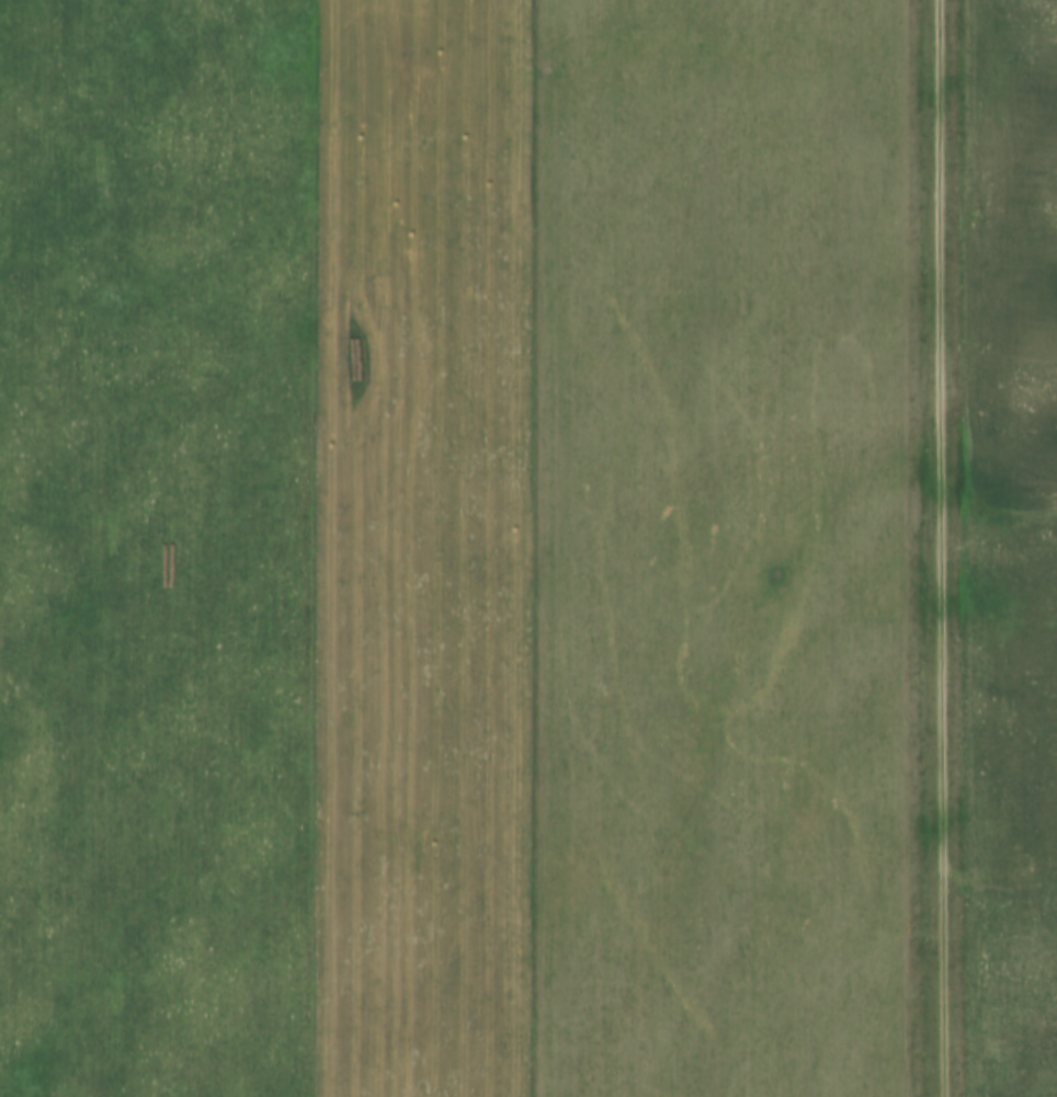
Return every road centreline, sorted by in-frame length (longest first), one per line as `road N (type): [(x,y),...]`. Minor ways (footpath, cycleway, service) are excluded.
road 1 (track): [(949,1096),(940,0)]

